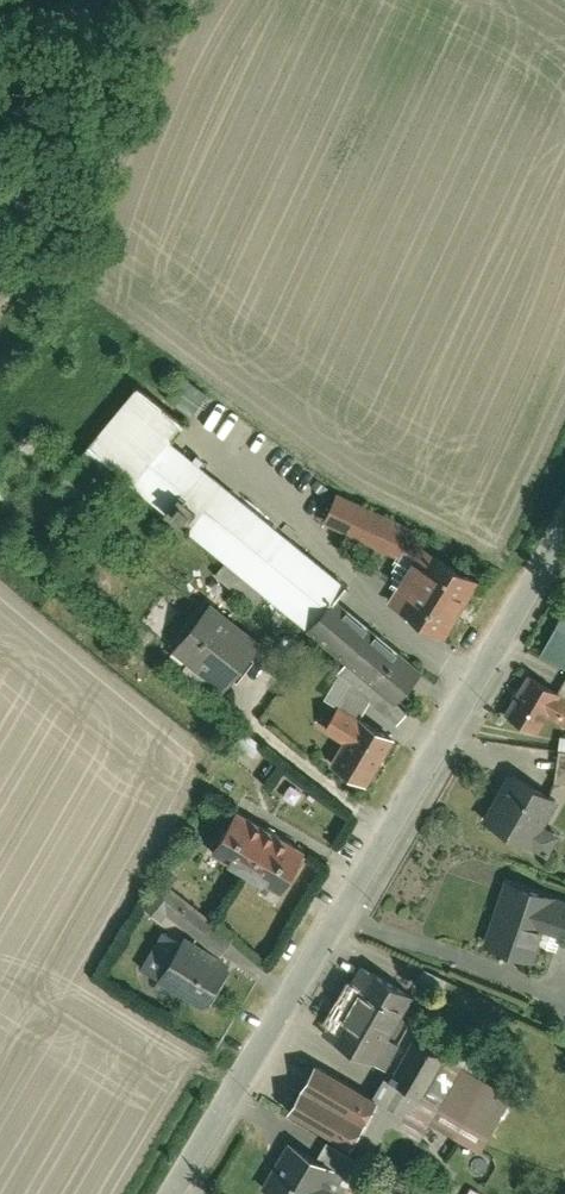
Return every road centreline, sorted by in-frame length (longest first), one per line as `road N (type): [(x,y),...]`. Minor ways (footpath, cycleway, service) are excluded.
road 1 (unclassified): [(175,1193),(564,510)]

